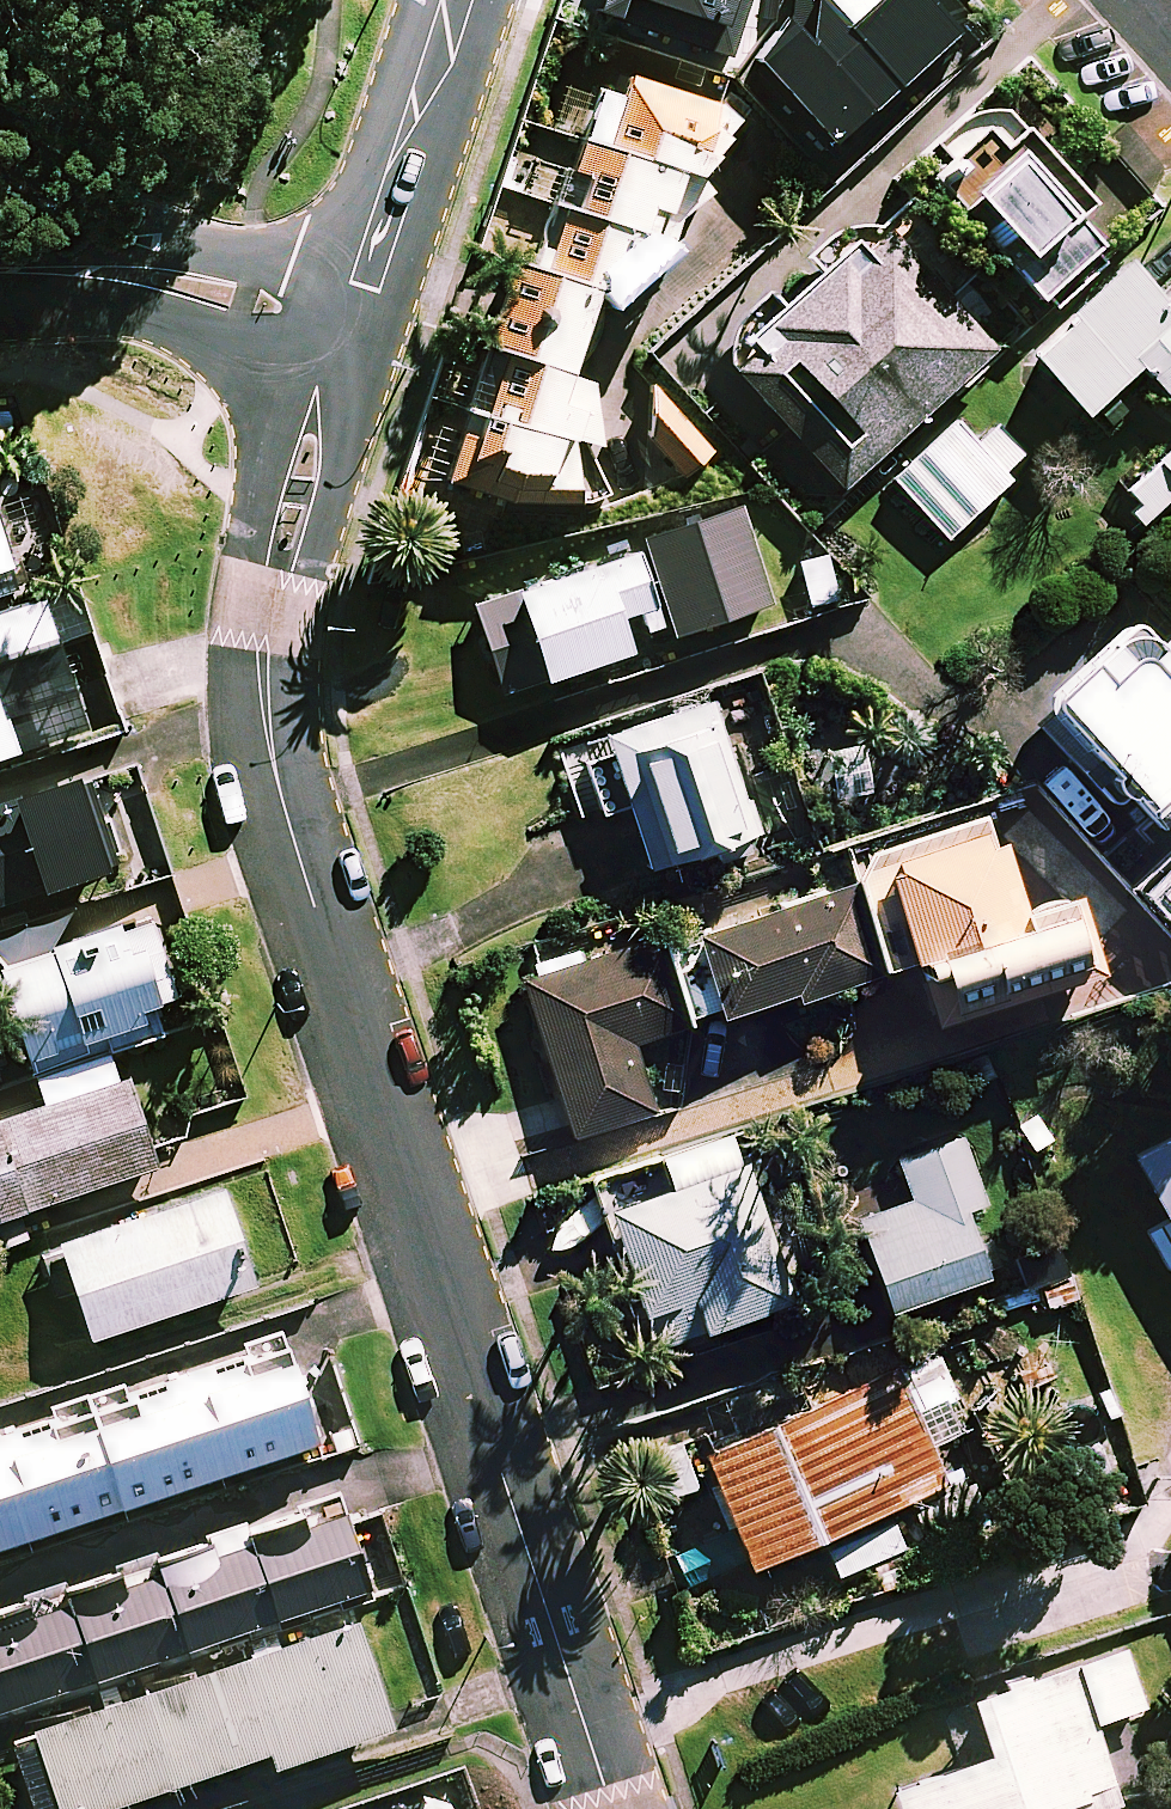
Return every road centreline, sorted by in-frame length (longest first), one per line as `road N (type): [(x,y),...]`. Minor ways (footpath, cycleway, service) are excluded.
road 1 (residential): [(341,333),(268,614),(280,777),(618,1808)]
road 2 (residential): [(341,333),(456,0)]
road 3 (residential): [(0,280),(199,292),(341,333)]

